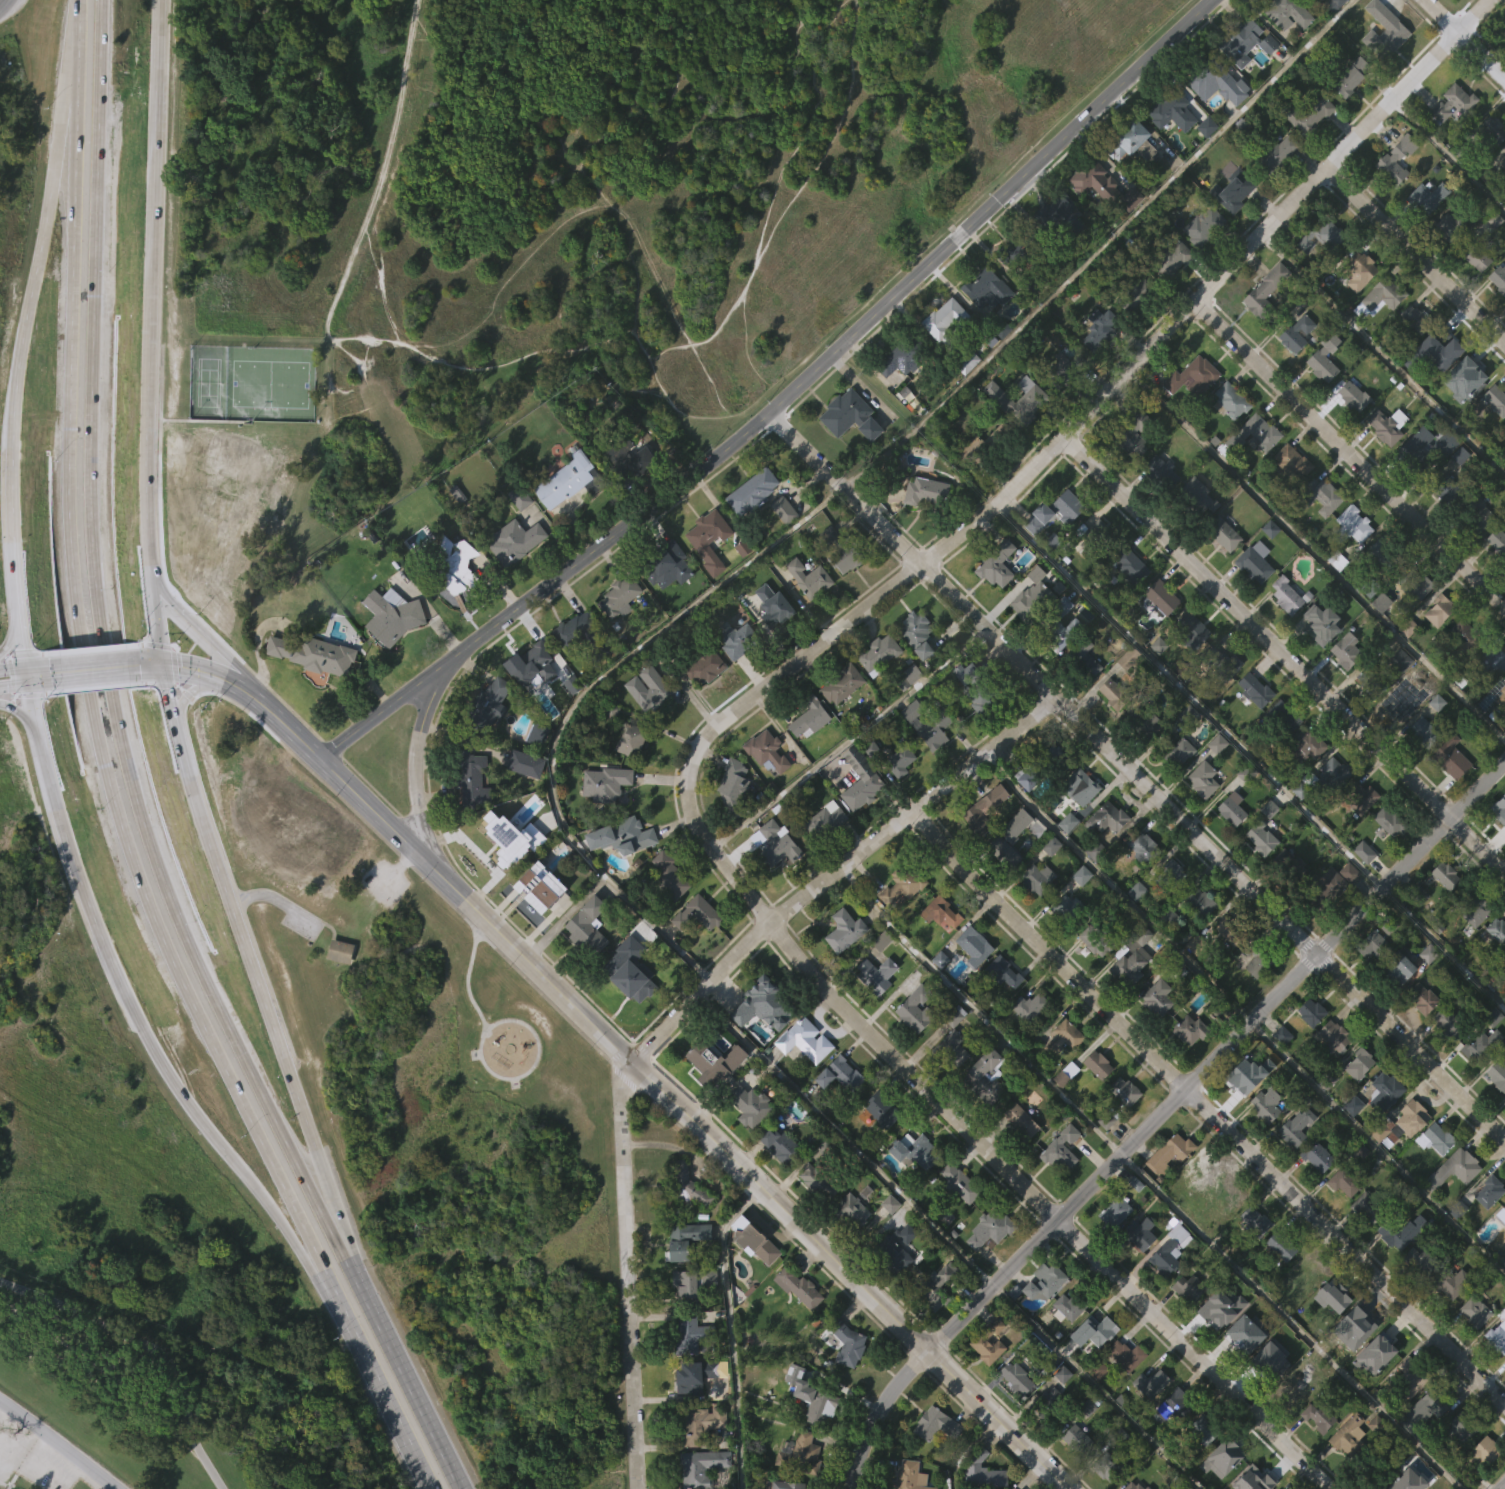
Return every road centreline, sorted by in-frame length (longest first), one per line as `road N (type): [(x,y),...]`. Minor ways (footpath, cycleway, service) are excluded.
road 1 (primary): [(78,0),(70,544),(102,769),(170,960),(330,1283)]
road 2 (primary): [(350,1260),(270,1116),(161,876),(105,663),(89,472),(99,0)]
road 3 (primary): [(350,1260),(203,826),(152,587),(157,0)]
road 4 (tertiary): [(165,668),(221,678),(262,699),(1066,1488)]
road 5 (residential): [(698,747),(992,513),(1489,0)]
road 6 (residential): [(769,413),(1504,1138)]
road 7 (residential): [(698,747),(686,770),(688,805),(769,922),(840,1005),(1330,1488)]
road 8 (residential): [(638,1488),(621,1094),(630,1061),(769,922),(1057,696)]
road 9 (residential): [(1504,761),(892,1388),(867,1434),(853,1488)]
road 10 (residential): [(914,810),(984,890),(1504,1403)]
road 11 (residential): [(1050,451),(1504,872)]
road 12 (tertiary): [(769,413),(1212,0)]
road 13 (tertiary): [(322,757),(769,413)]
road 14 (primary): [(27,673),(100,934),(158,1052),(230,1147)]
road 15 (primary): [(46,232),(14,423),(13,545),(27,673)]
road 16 (residential): [(1195,302),(1504,607)]
road 17 (primary): [(465,1488),(350,1260)]
road 18 (residential): [(1326,167),(1504,342)]
road 19 (primary): [(72,0),(46,232)]
road 20 (primary): [(330,1283),(432,1488)]
road 21 (tertiary): [(437,669),(415,765),(424,862)]
road 22 (primary): [(230,1147),(307,1265),(330,1283)]
road 23 (primary): [(262,699),(152,587)]
road 24 (tertiary): [(112,1488),(0,1402)]
road 25 (secondary): [(27,673),(165,668)]

